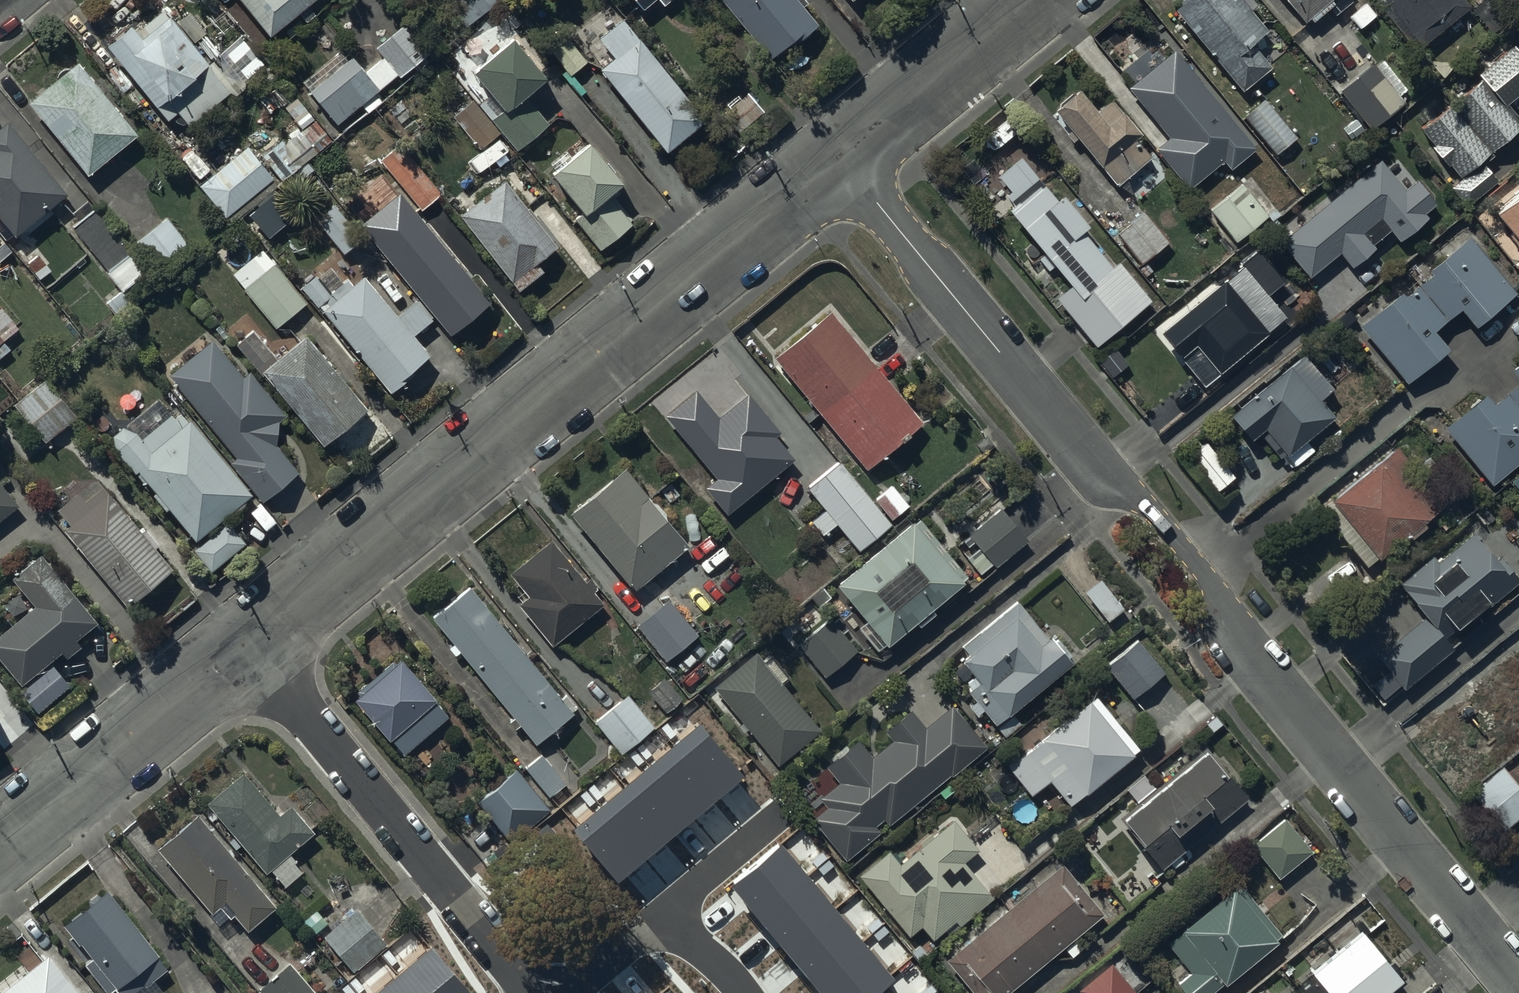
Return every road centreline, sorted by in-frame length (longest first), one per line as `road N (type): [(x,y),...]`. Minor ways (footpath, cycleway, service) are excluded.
road 1 (residential): [(841,160),(1101,477),(1177,541),(1242,649),(1518,986)]
road 2 (residential): [(841,160),(249,644)]
road 3 (residential): [(535,992),(249,644)]
road 4 (residential): [(249,644),(0,851)]
road 5 (residential): [(1034,0),(841,160)]
road 6 (residential): [(674,931),(690,889),(785,809)]
road 7 (residential): [(568,992),(632,940),(674,931)]

